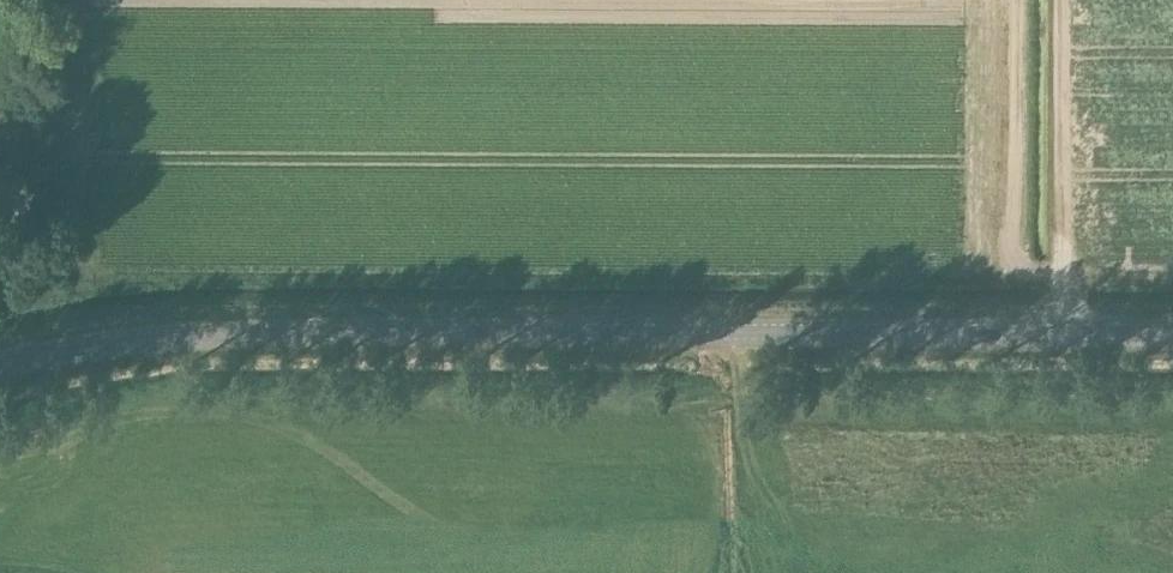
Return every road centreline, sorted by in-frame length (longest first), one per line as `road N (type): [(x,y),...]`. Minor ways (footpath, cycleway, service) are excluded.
road 1 (unclassified): [(0,364),(272,332),(1172,332)]

